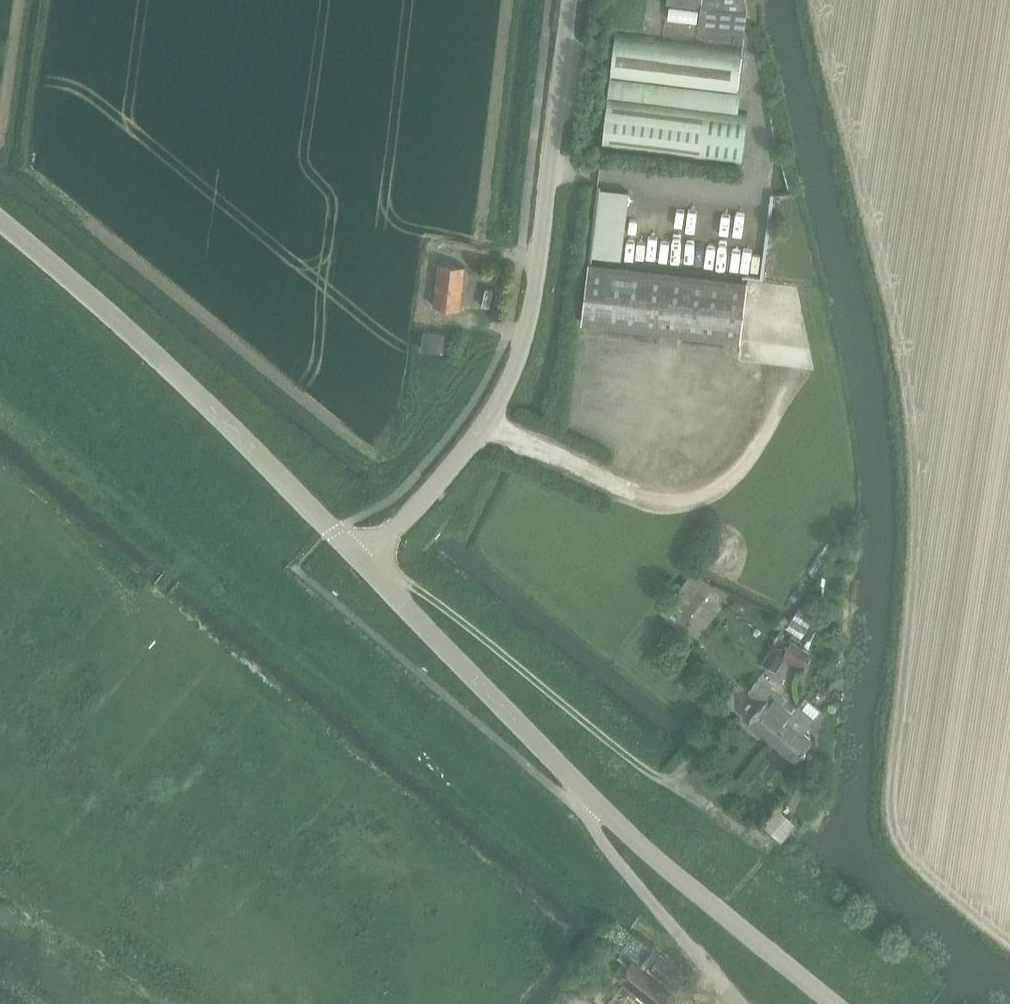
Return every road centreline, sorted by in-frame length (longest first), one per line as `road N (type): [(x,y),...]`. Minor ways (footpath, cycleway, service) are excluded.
road 1 (unclassified): [(371,566),(490,431),(512,380),(539,294),(572,0)]
road 2 (unclassified): [(371,566),(140,340),(0,221)]
road 3 (unclassified): [(593,805),(371,566)]
road 4 (unclassified): [(593,805),(838,1003)]

